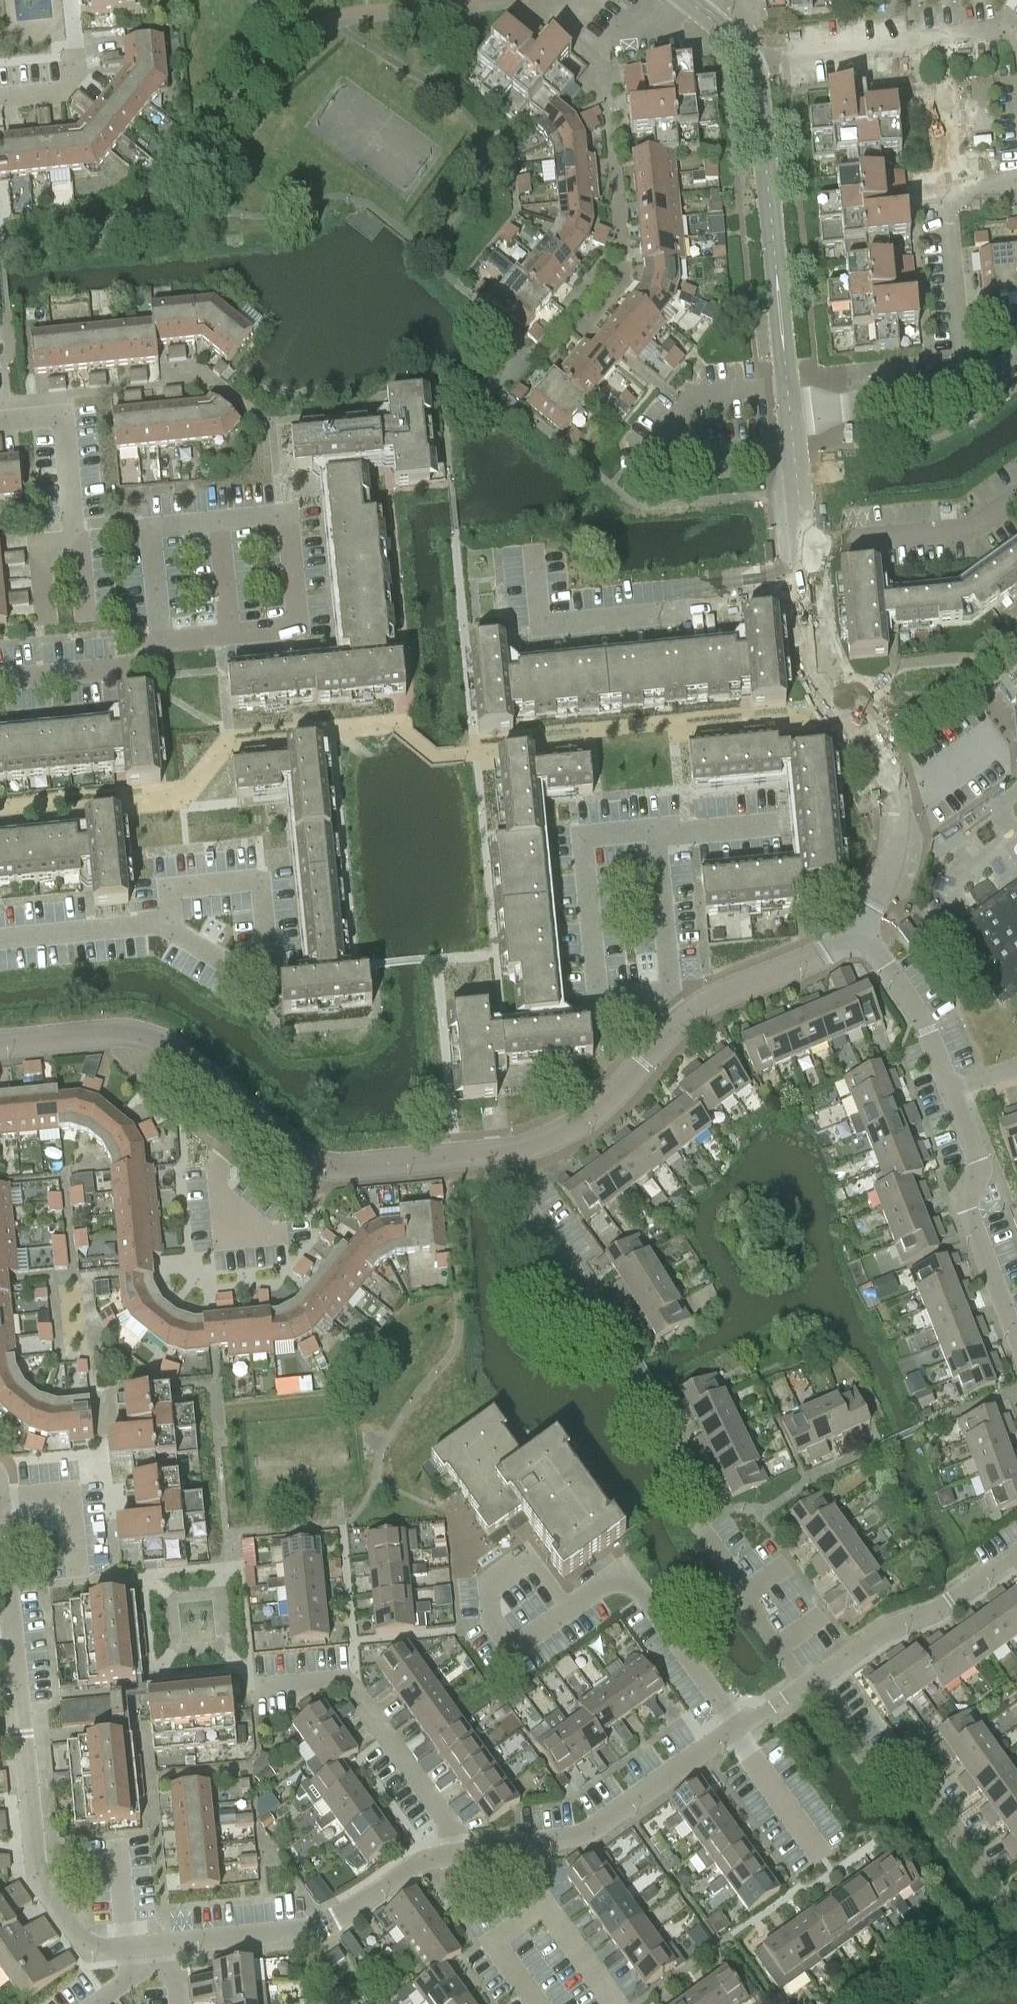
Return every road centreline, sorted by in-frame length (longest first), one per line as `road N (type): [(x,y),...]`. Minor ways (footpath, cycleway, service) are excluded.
road 1 (residential): [(508,1153),(330,1169),(173,1050),(138,1036),(0,1048)]
road 2 (residential): [(854,935),(896,867),(896,794),(883,759),(825,673),(807,593)]
road 3 (residential): [(534,560),(541,626),(807,593)]
road 4 (residential): [(138,1946),(91,1948),(38,1880),(22,1686)]
road 5 (residential): [(787,385),(755,65)]
road 6 (residential): [(456,1854),(425,1859),(312,1929),(161,1946)]
road 7 (residential): [(1009,1915),(904,1766),(868,1762),(810,1686)]
road 8 (residential): [(669,994),(593,1002),(579,840),(653,833)]
road 9 (residential): [(793,444),(662,456),(660,429),(702,393),(787,385)]
road 10 (residential): [(259,1688),(346,1680),(451,1824),(456,1854)]
road 11 (residential): [(963,394),(947,183),(1016,178)]
road 12 (residential): [(171,924),(233,965),(269,961),(258,881),(170,891)]
road 13 (residential): [(1016,45),(998,28),(755,65)]
road 14 (residential): [(1016,1341),(970,1207),(972,1154),(950,1092)]
road 15 (residential): [(734,1730),(622,1574),(568,1609)]
road 16 (residential): [(235,633),(305,626),(294,517),(224,525)]
road 17 (residential): [(810,1686),(877,1635),(964,1596),(1016,1553)]
road 18 (residential): [(531,1843),(587,1834),(734,1730)]
road 19 (residential): [(803,545),(971,529),(1016,496)]
road 20 (residential): [(508,1153),(555,1139),(594,1114),(681,1026)]
road 21 (residential): [(612,1336),(512,1194),(508,1153)]
road 22 (residential): [(810,1686),(746,1603),(699,1516)]
road 23 (residential): [(681,1026),(854,935)]
road 24 (residential): [(76,543),(63,414),(0,420)]
road 25 (residential): [(568,1609),(513,1651),(490,1622),(488,1588),(530,1557)]
road 26 (residential): [(22,1686),(6,1499)]
road 27 (residential): [(950,1092),(912,1005),(854,935)]
road 28 (residential): [(224,525),(154,532),(165,640)]
road 29 (residential): [(0,679),(133,666),(165,640)]
road 30 (residential): [(790,413),(963,394)]
road 31 (residential): [(0,941),(171,924)]
road 32 (residential): [(669,994),(653,833)]
road 33 (residential): [(79,1569),(74,1490),(6,1499)]
road 34 (residential): [(817,1850),(734,1730)]
road 35 (residential): [(541,1905),(493,1938),(538,2003)]
road 36 (residential): [(613,2003),(541,1905)]

